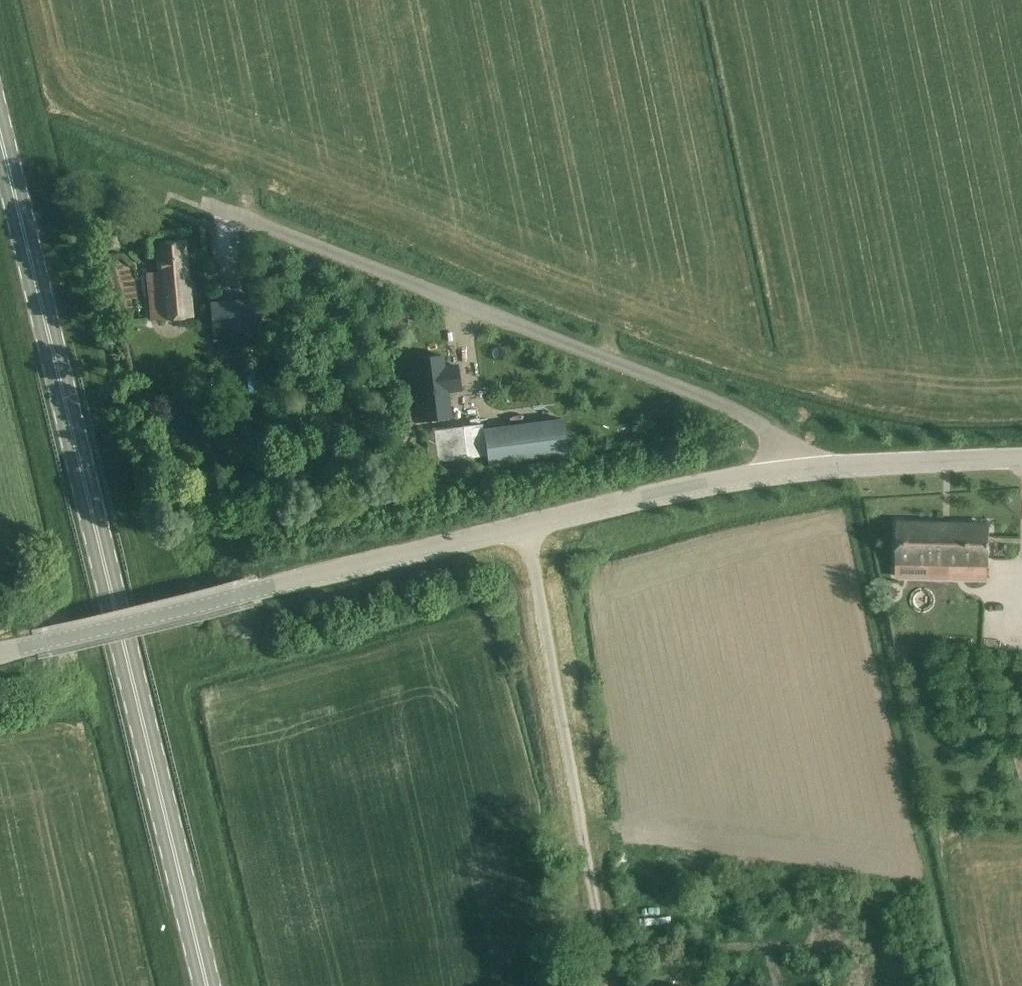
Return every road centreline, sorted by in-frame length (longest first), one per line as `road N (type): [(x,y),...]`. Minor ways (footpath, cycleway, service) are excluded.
road 1 (primary): [(206,985),(0,145)]
road 2 (unclassified): [(797,471),(785,443),(729,408),(206,205)]
road 3 (tertiary): [(46,642),(526,527)]
road 4 (unclassified): [(606,954),(526,527)]
road 5 (tertiary): [(526,527),(797,471)]
road 6 (tertiary): [(797,471),(1021,458)]

